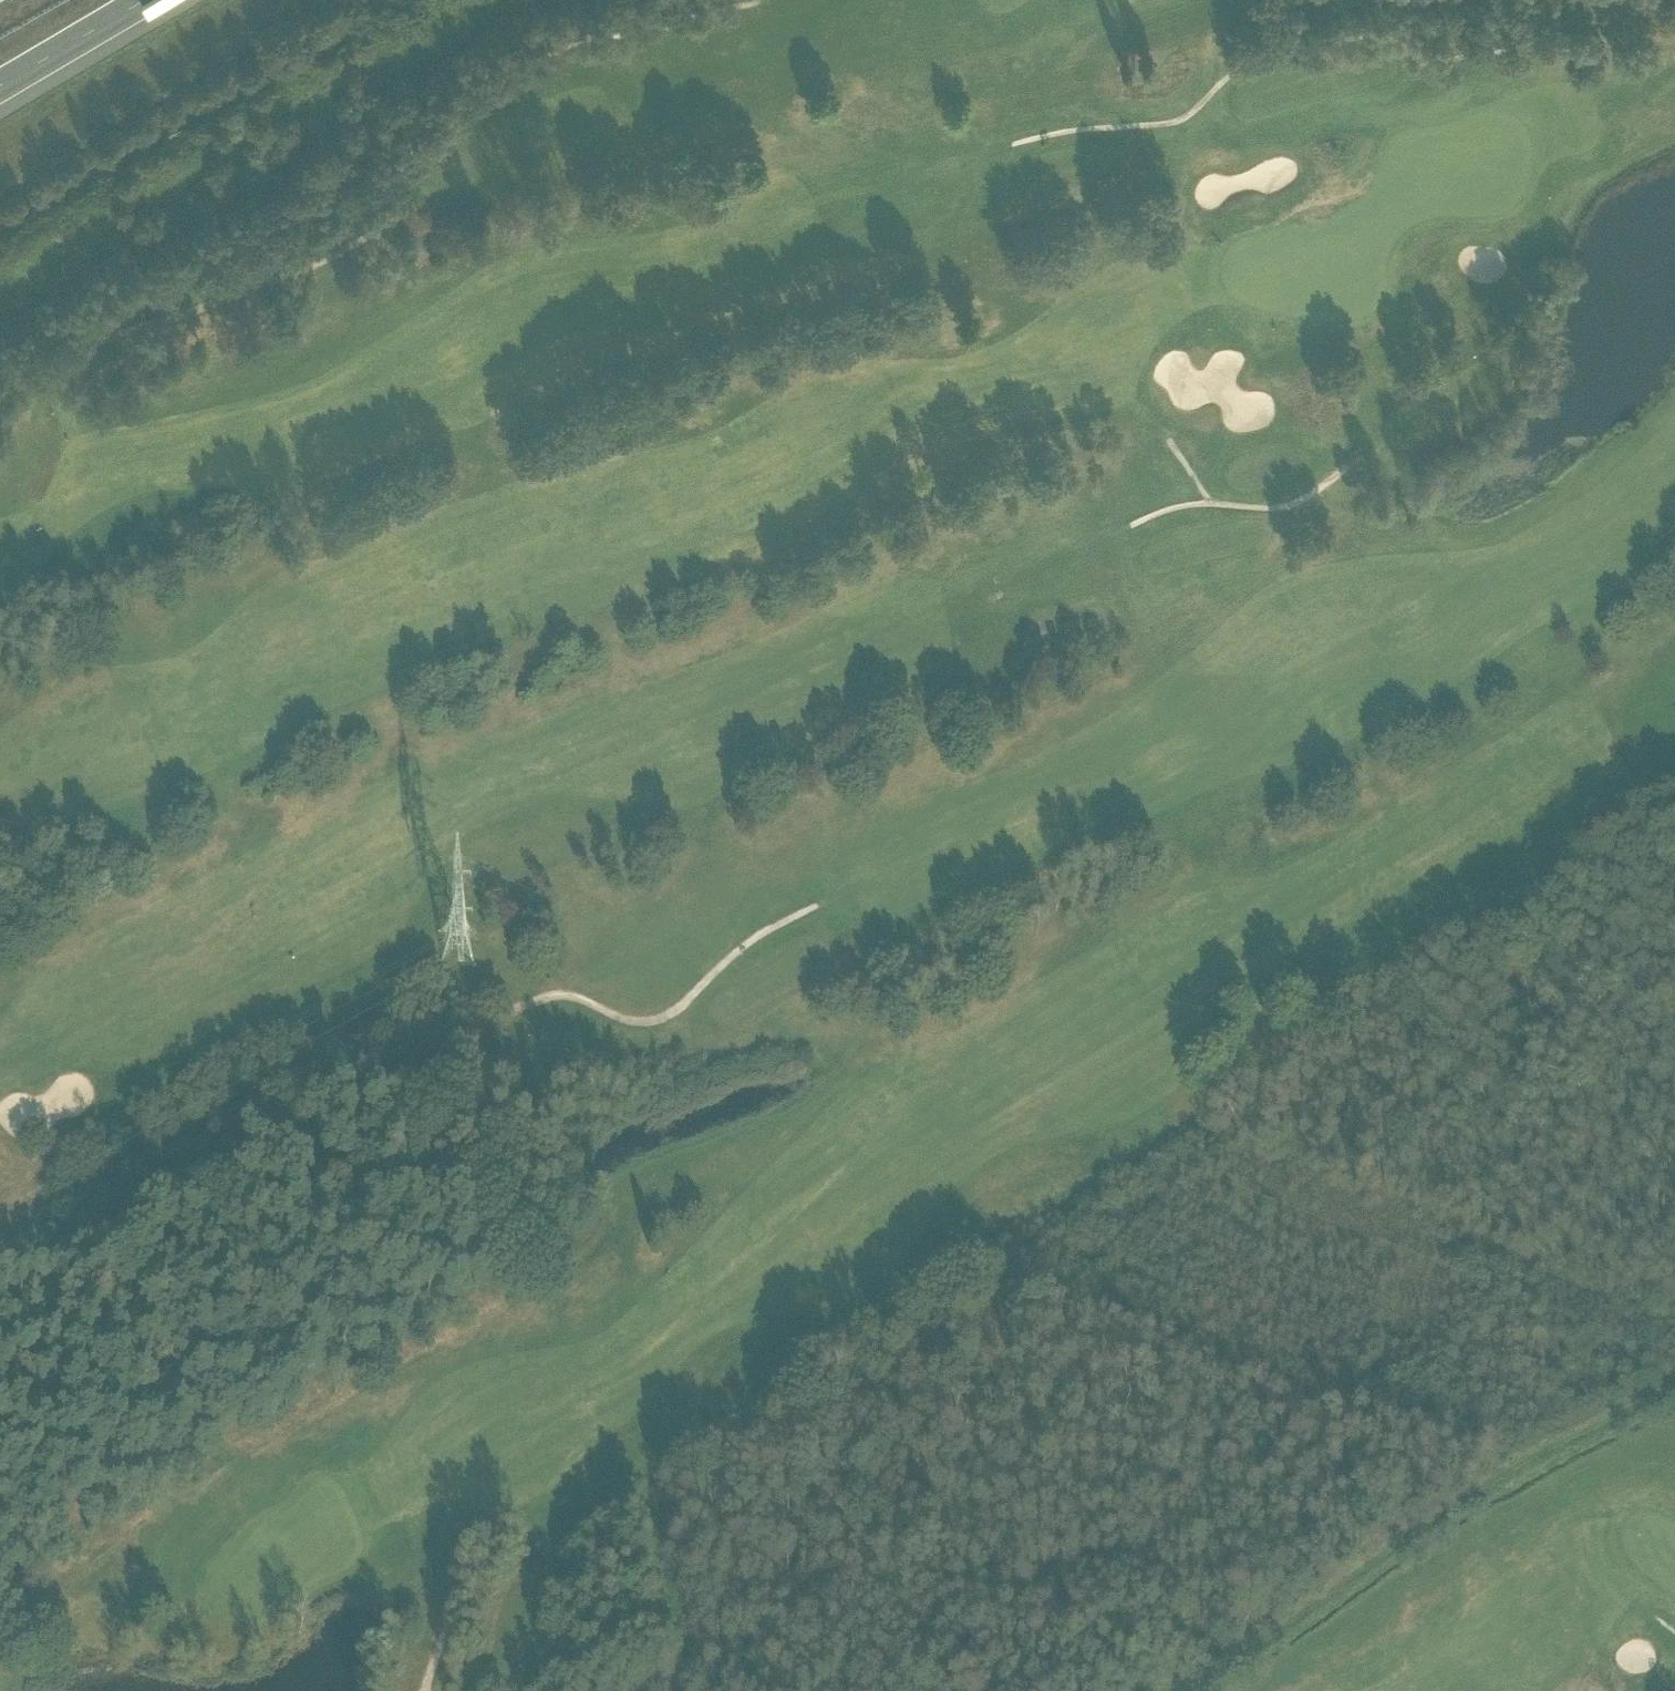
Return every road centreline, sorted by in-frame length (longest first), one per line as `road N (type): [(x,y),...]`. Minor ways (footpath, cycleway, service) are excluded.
road 1 (motorway): [(0,89),(151,0)]

